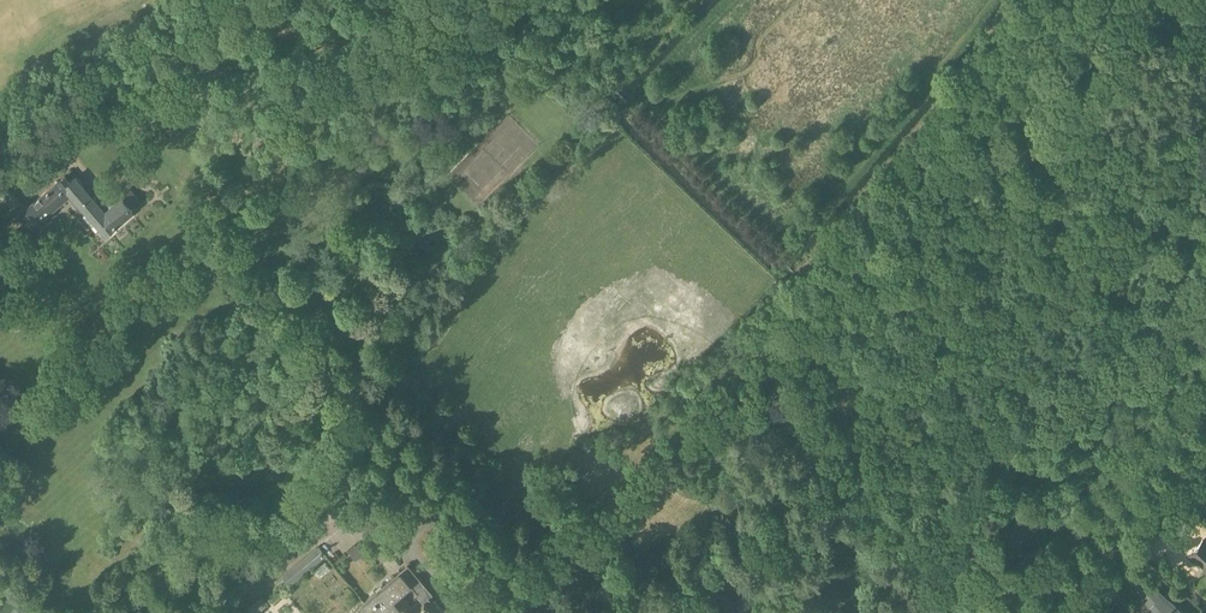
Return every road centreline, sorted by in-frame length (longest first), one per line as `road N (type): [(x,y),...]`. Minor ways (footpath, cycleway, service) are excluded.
road 1 (tertiary): [(1205,426),(1035,612)]

